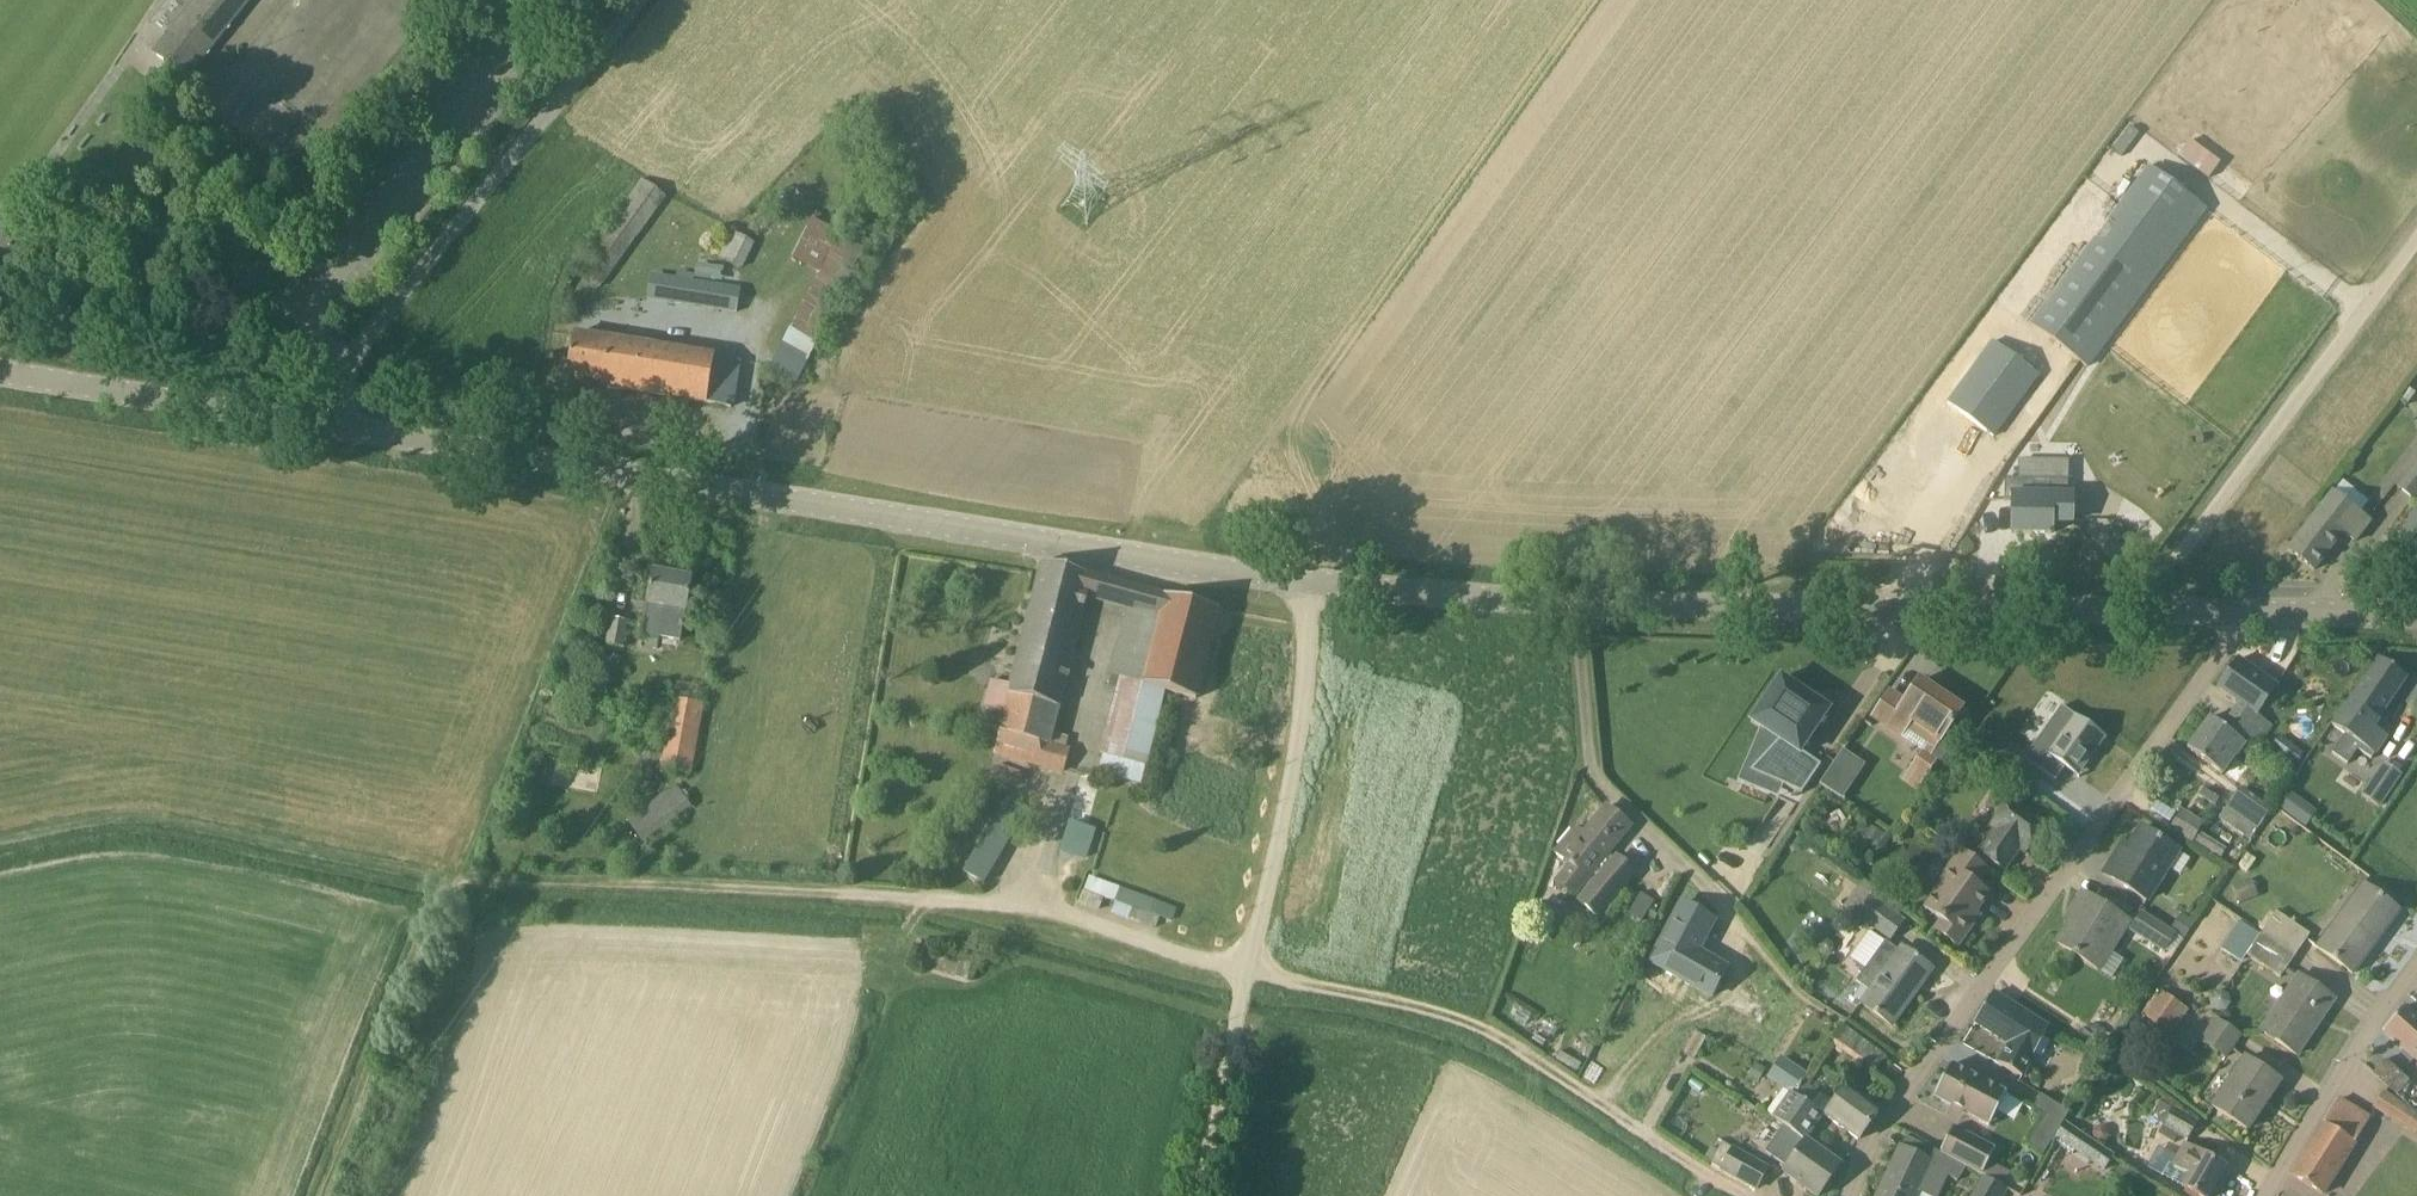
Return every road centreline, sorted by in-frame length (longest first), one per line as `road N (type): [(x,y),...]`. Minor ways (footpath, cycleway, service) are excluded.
road 1 (track): [(452,877),(947,899),(1069,913),(1244,972),(1460,1018),(1754,1195)]
road 2 (secondary): [(1576,602),(1204,566),(329,426)]
road 3 (residential): [(1854,1195),(1875,1143),(2243,613)]
road 4 (secondary): [(2243,613),(1576,602)]
road 5 (track): [(1317,581),(1284,805),(1196,1195)]
road 6 (residential): [(329,426),(370,334),(640,0)]
road 7 (track): [(0,834),(145,816),(452,877)]
road 8 (residential): [(1576,602),(1595,774),(1731,915)]
road 9 (track): [(321,1195),(452,877)]
road 10 (secondary): [(329,426),(0,373)]
road 11 (residential): [(2267,1195),(2416,967)]
road 12 (secondary): [(2416,614),(2243,613)]

